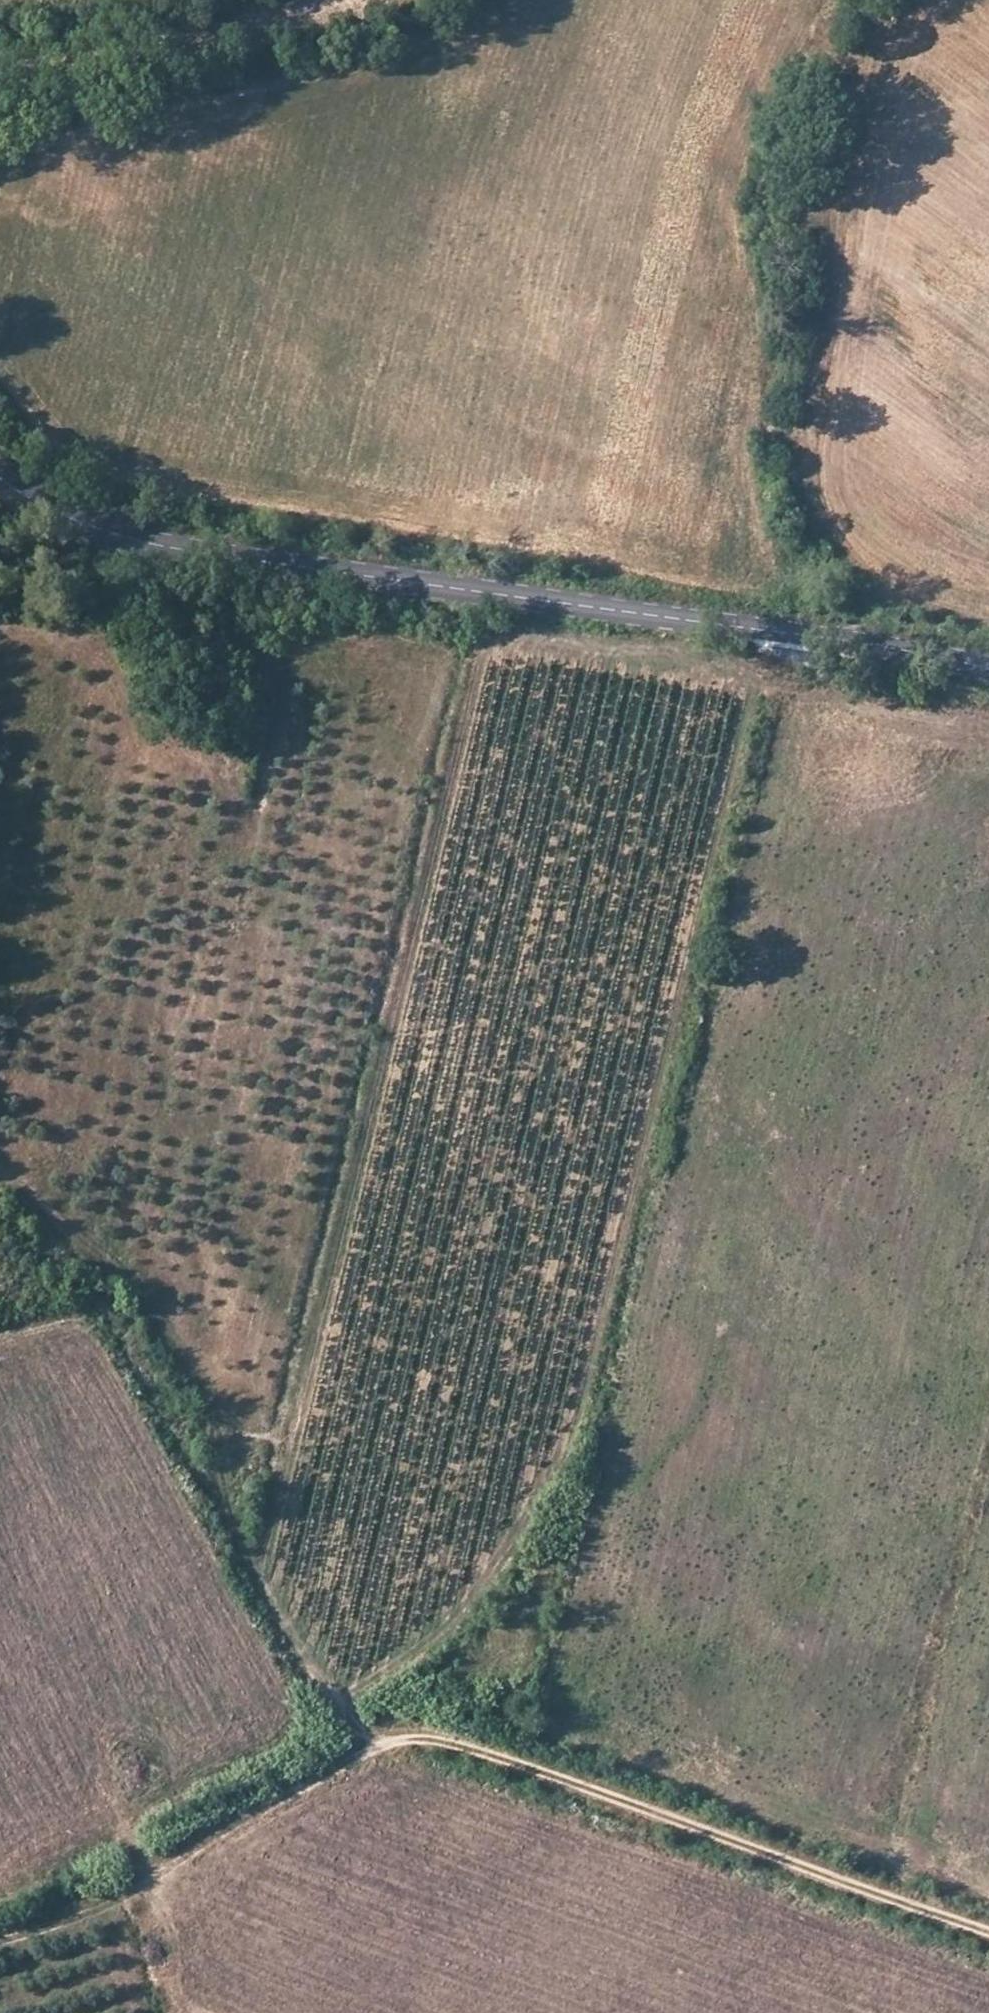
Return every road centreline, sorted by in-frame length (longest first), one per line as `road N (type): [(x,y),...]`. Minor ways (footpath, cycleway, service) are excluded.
road 1 (track): [(0,1944),(108,1910),(406,1739),(464,1743),(988,1933)]
road 2 (tertiary): [(0,466),(17,484),(165,560),(381,579),(988,672)]

